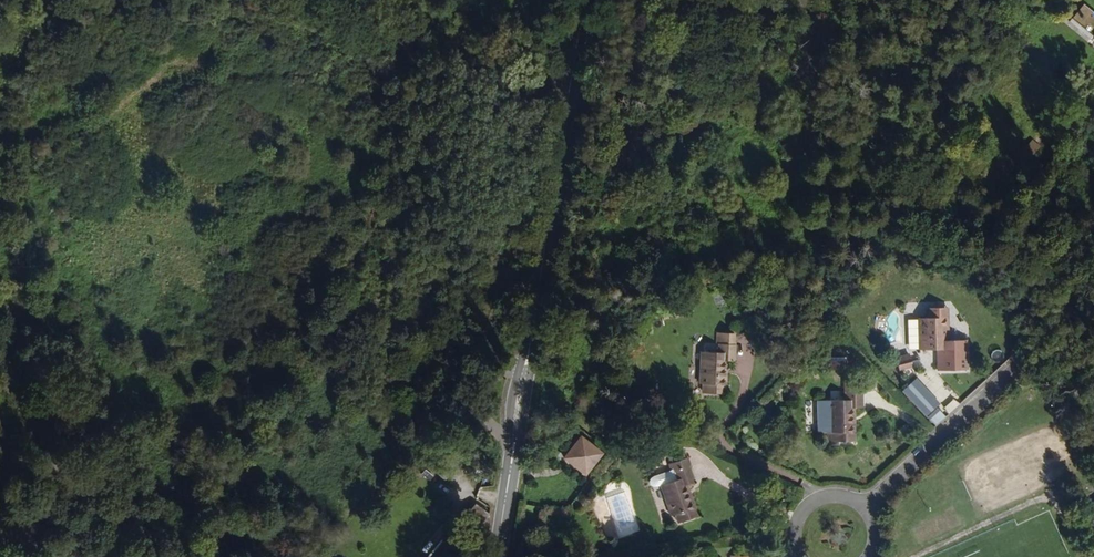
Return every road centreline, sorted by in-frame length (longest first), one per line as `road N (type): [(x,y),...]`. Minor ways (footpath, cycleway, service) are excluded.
road 1 (secondary): [(498,556),(582,0)]
road 2 (residential): [(868,508),(1026,359)]
road 3 (residential): [(868,508),(840,494),(810,503),(796,531),(803,556)]

